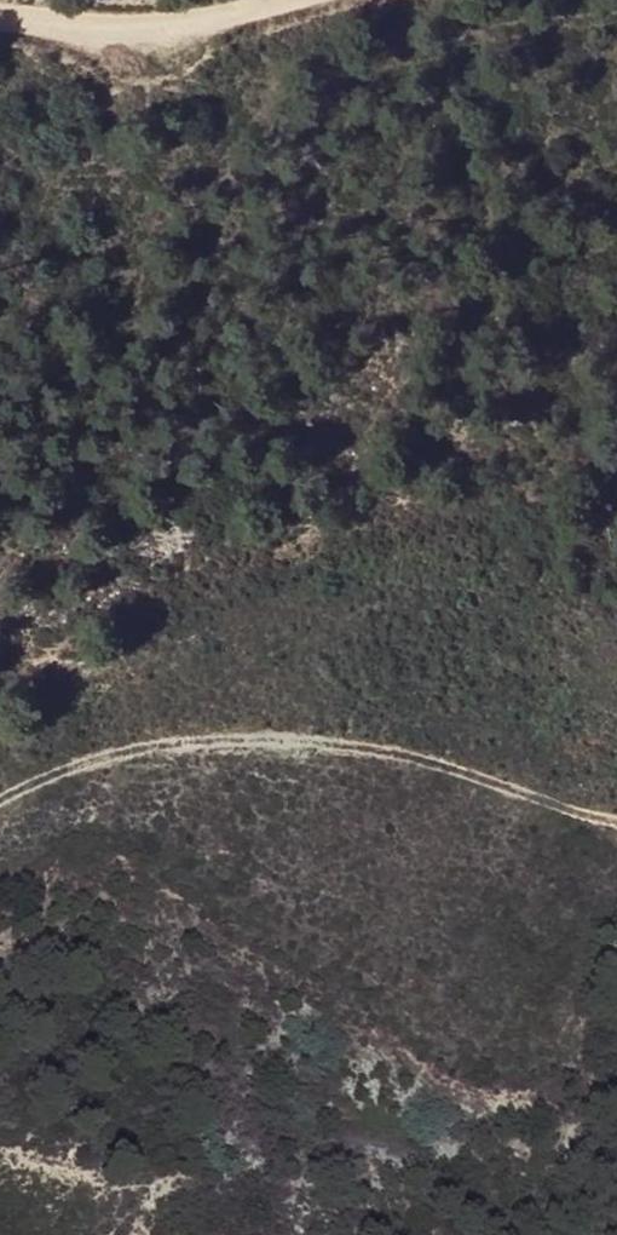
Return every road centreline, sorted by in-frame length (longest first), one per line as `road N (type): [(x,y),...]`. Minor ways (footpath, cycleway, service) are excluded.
road 1 (track): [(616,827),(416,760),(243,743),(73,767),(0,803)]
road 2 (track): [(289,0),(140,40),(0,18)]

